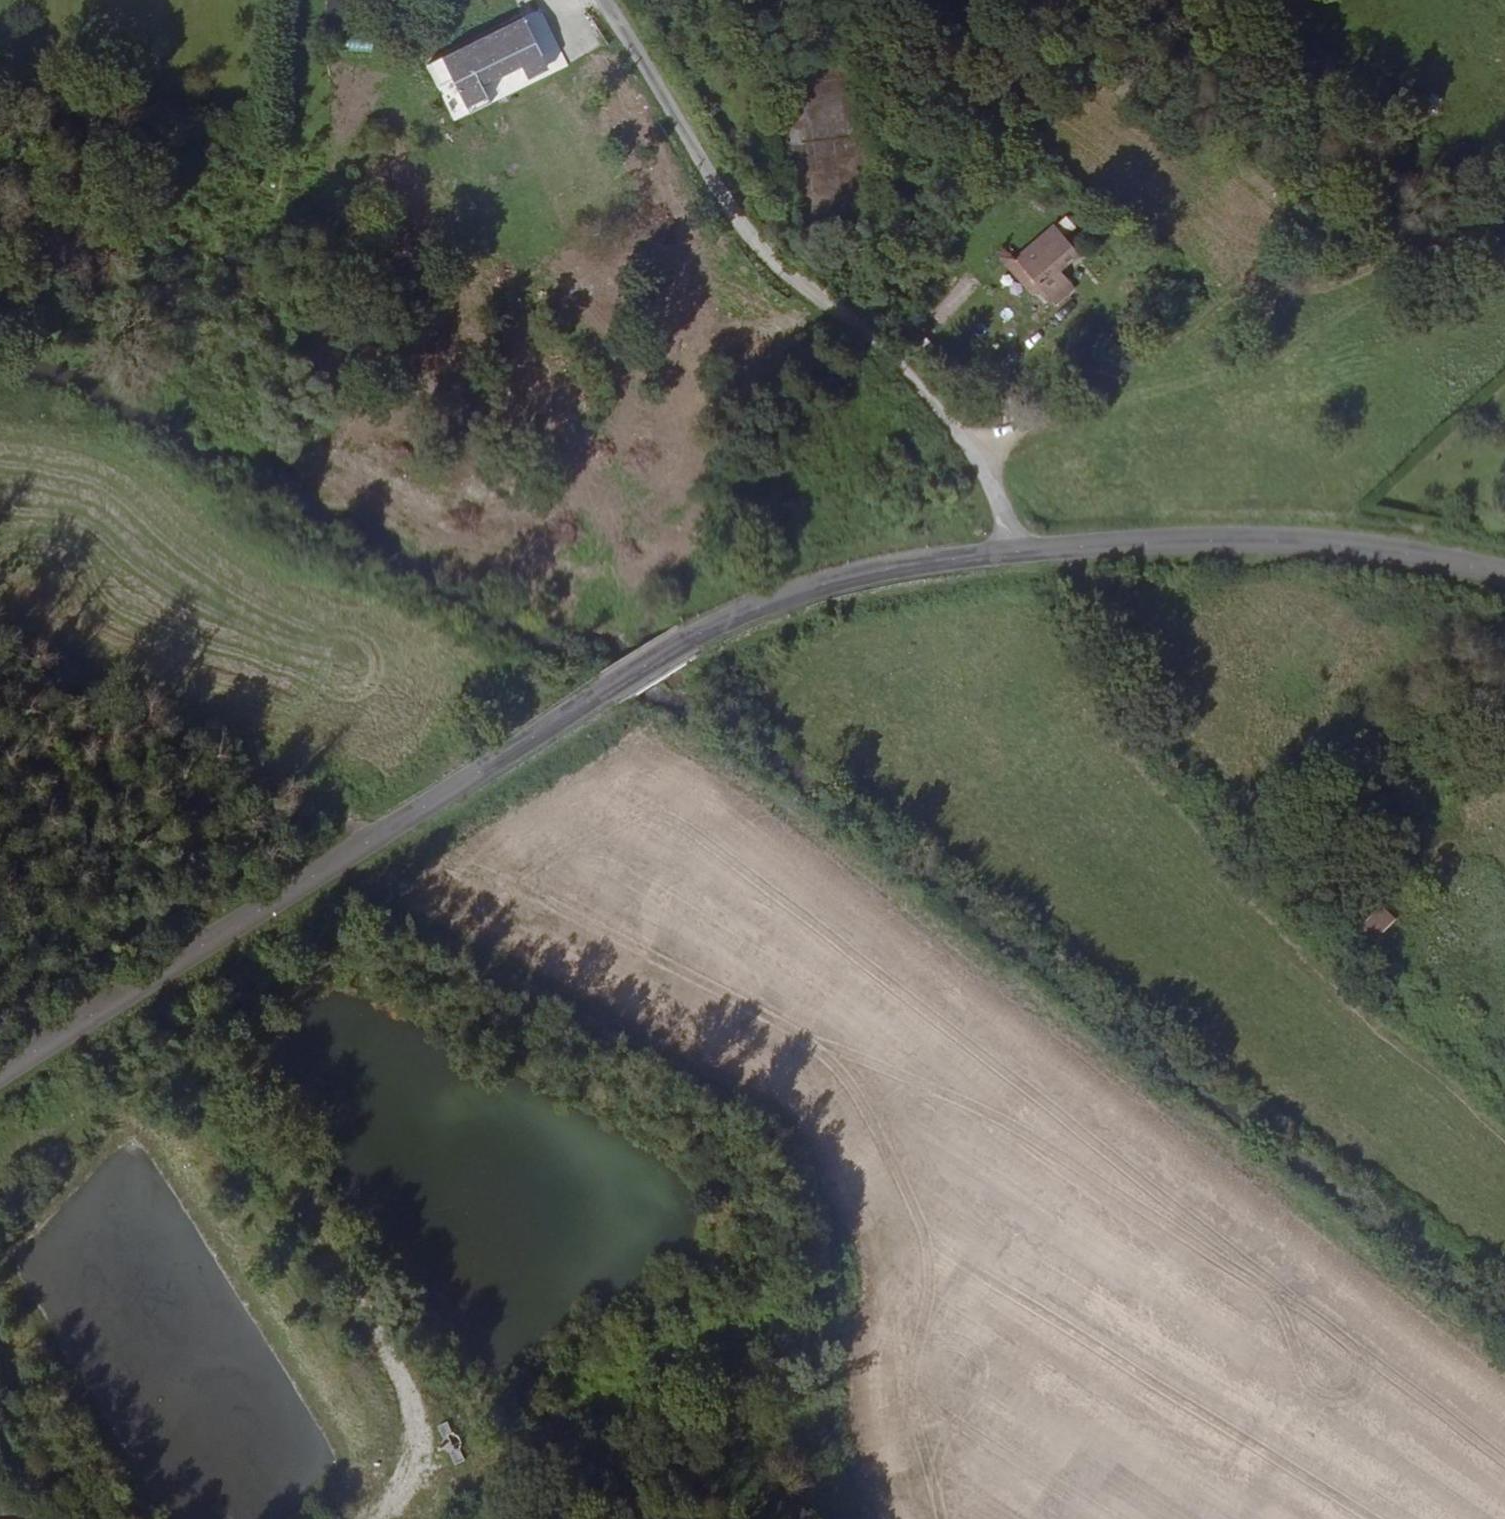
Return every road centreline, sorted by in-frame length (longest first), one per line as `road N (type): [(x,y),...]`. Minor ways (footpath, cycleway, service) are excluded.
road 1 (tertiary): [(1018,552),(860,577),(694,638),(0,1072)]
road 2 (residential): [(600,0),(734,224),(865,336),(953,429),(1018,552)]
road 3 (track): [(969,450),(1504,195)]
road 4 (tertiary): [(1504,576),(1302,543),(1018,552)]
road 5 (track): [(0,617),(291,773),(379,836)]

